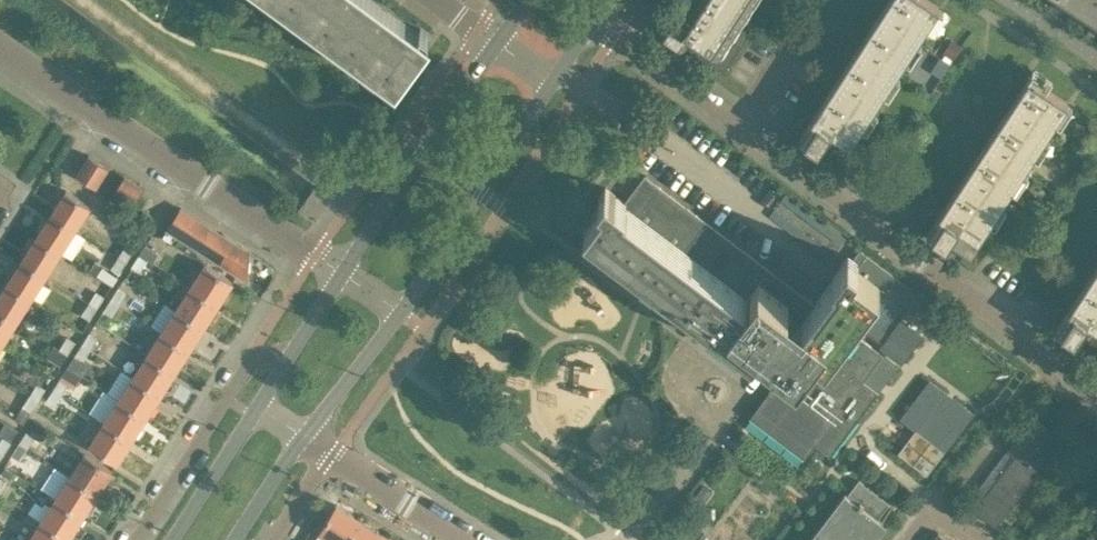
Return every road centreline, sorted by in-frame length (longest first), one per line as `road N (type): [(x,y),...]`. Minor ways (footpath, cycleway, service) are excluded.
road 1 (residential): [(1096,394),(595,18)]
road 2 (residential): [(342,272),(0,42)]
road 3 (tertiary): [(496,44),(342,272)]
road 4 (tertiary): [(403,310),(552,80)]
road 5 (residential): [(295,345),(249,358),(134,539)]
road 6 (tertiary): [(304,435),(403,310)]
road 7 (tertiary): [(256,406),(172,539)]
road 8 (residential): [(331,455),(463,539)]
road 9 (tertiary): [(234,539),(304,435)]

